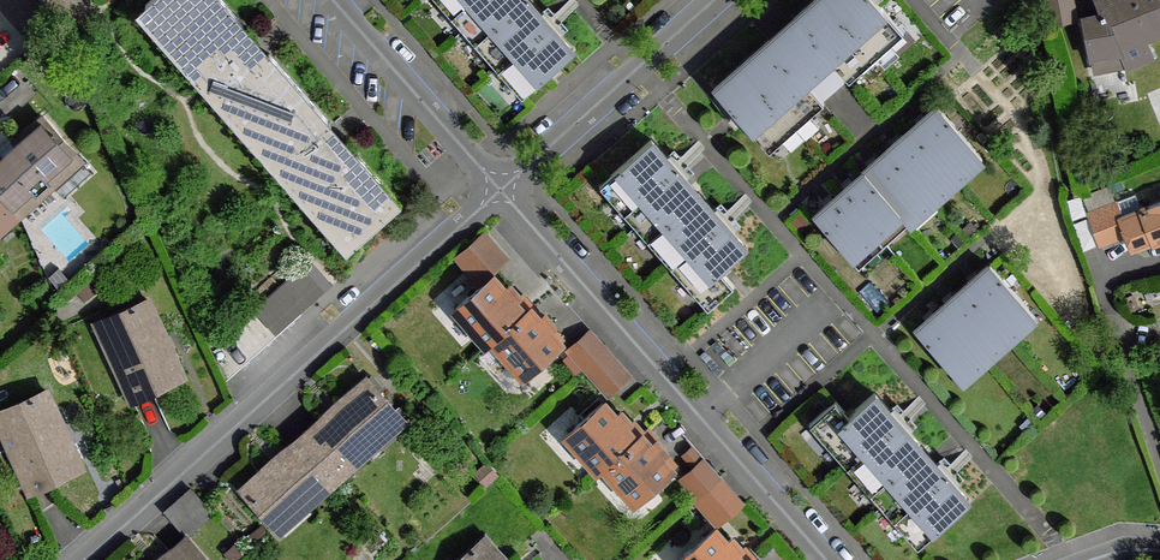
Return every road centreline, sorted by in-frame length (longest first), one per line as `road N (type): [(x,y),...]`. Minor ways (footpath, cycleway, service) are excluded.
road 1 (residential): [(88,559),(502,193)]
road 2 (residential): [(827,559),(502,193)]
road 3 (residential): [(502,193),(714,0)]
road 4 (residential): [(502,193),(333,0)]

